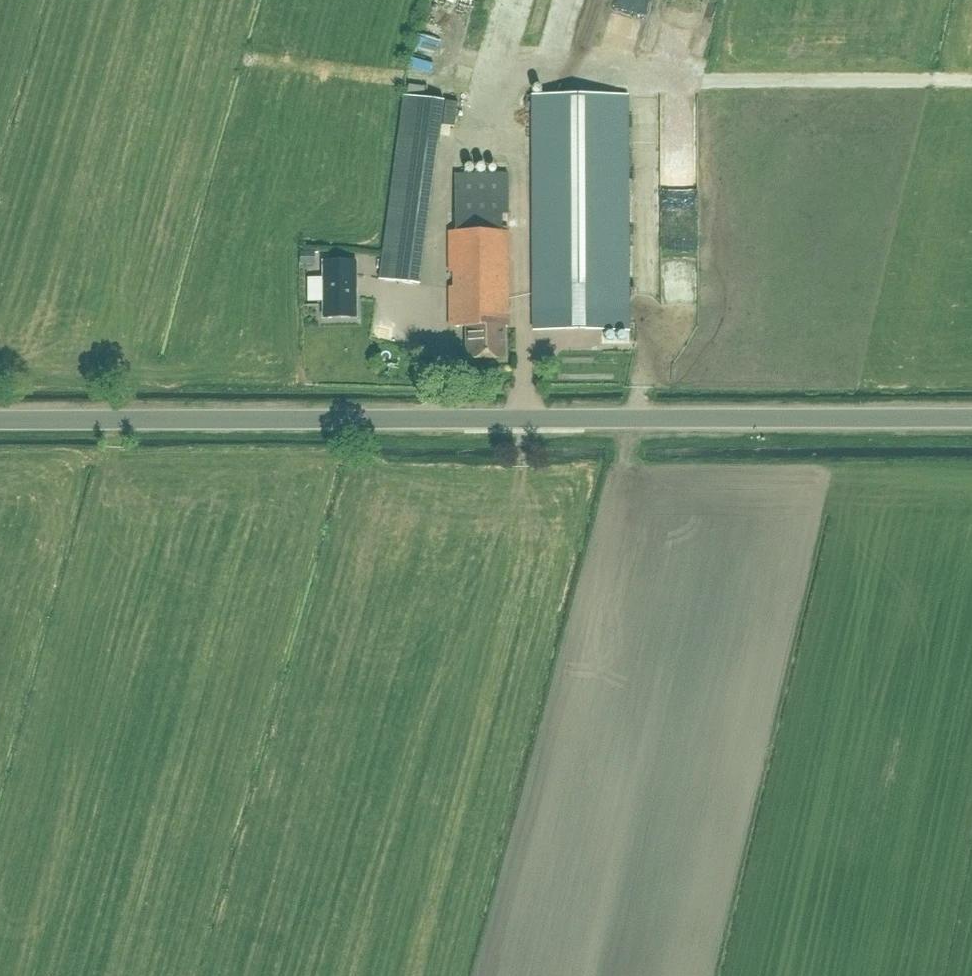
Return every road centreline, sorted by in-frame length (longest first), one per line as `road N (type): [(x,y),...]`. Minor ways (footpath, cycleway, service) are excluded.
road 1 (unclassified): [(971,418),(0,421)]

